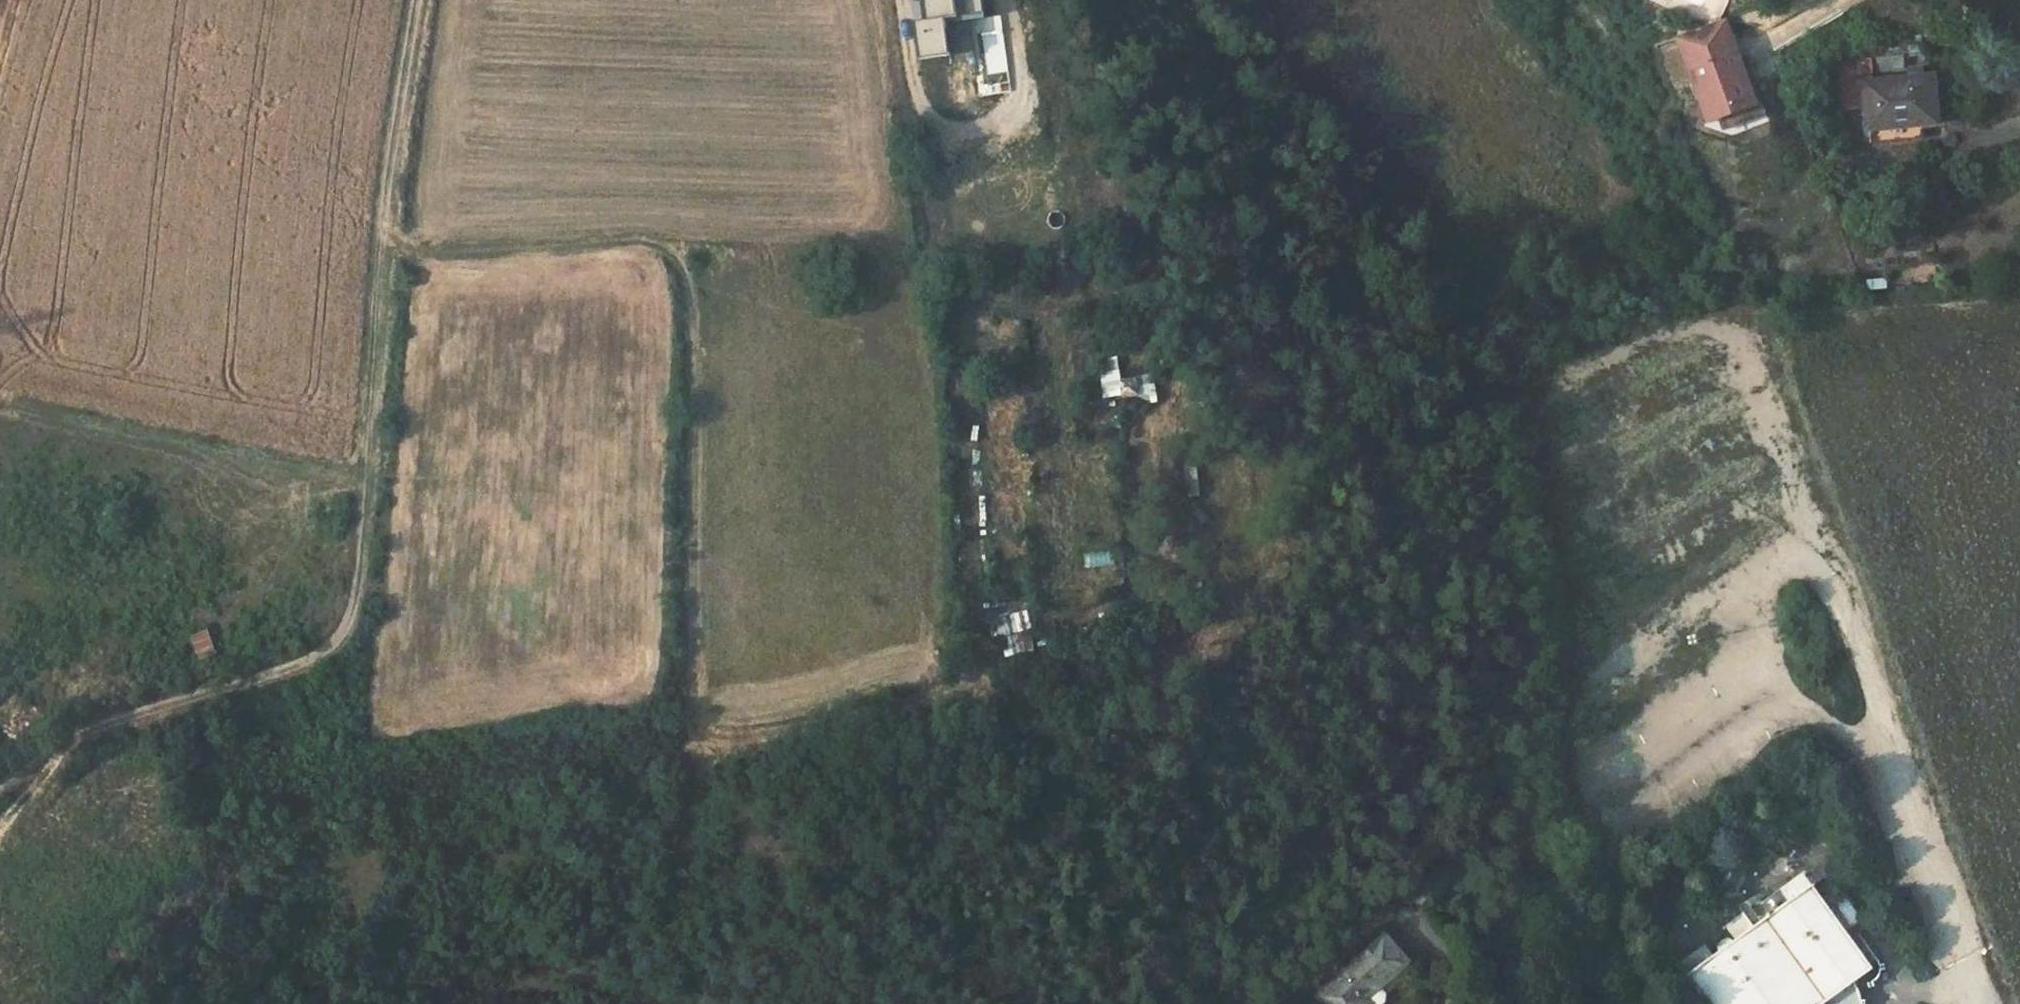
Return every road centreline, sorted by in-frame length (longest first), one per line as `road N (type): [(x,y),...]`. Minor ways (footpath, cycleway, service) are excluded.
road 1 (track): [(394,251),(646,249),(678,267),(692,320),(691,704),(700,737),(828,723),(972,683)]
road 2 (track): [(425,0),(345,630),(306,653),(72,732),(0,788)]
road 3 (residential): [(2019,650),(1875,719),(1982,1003)]

